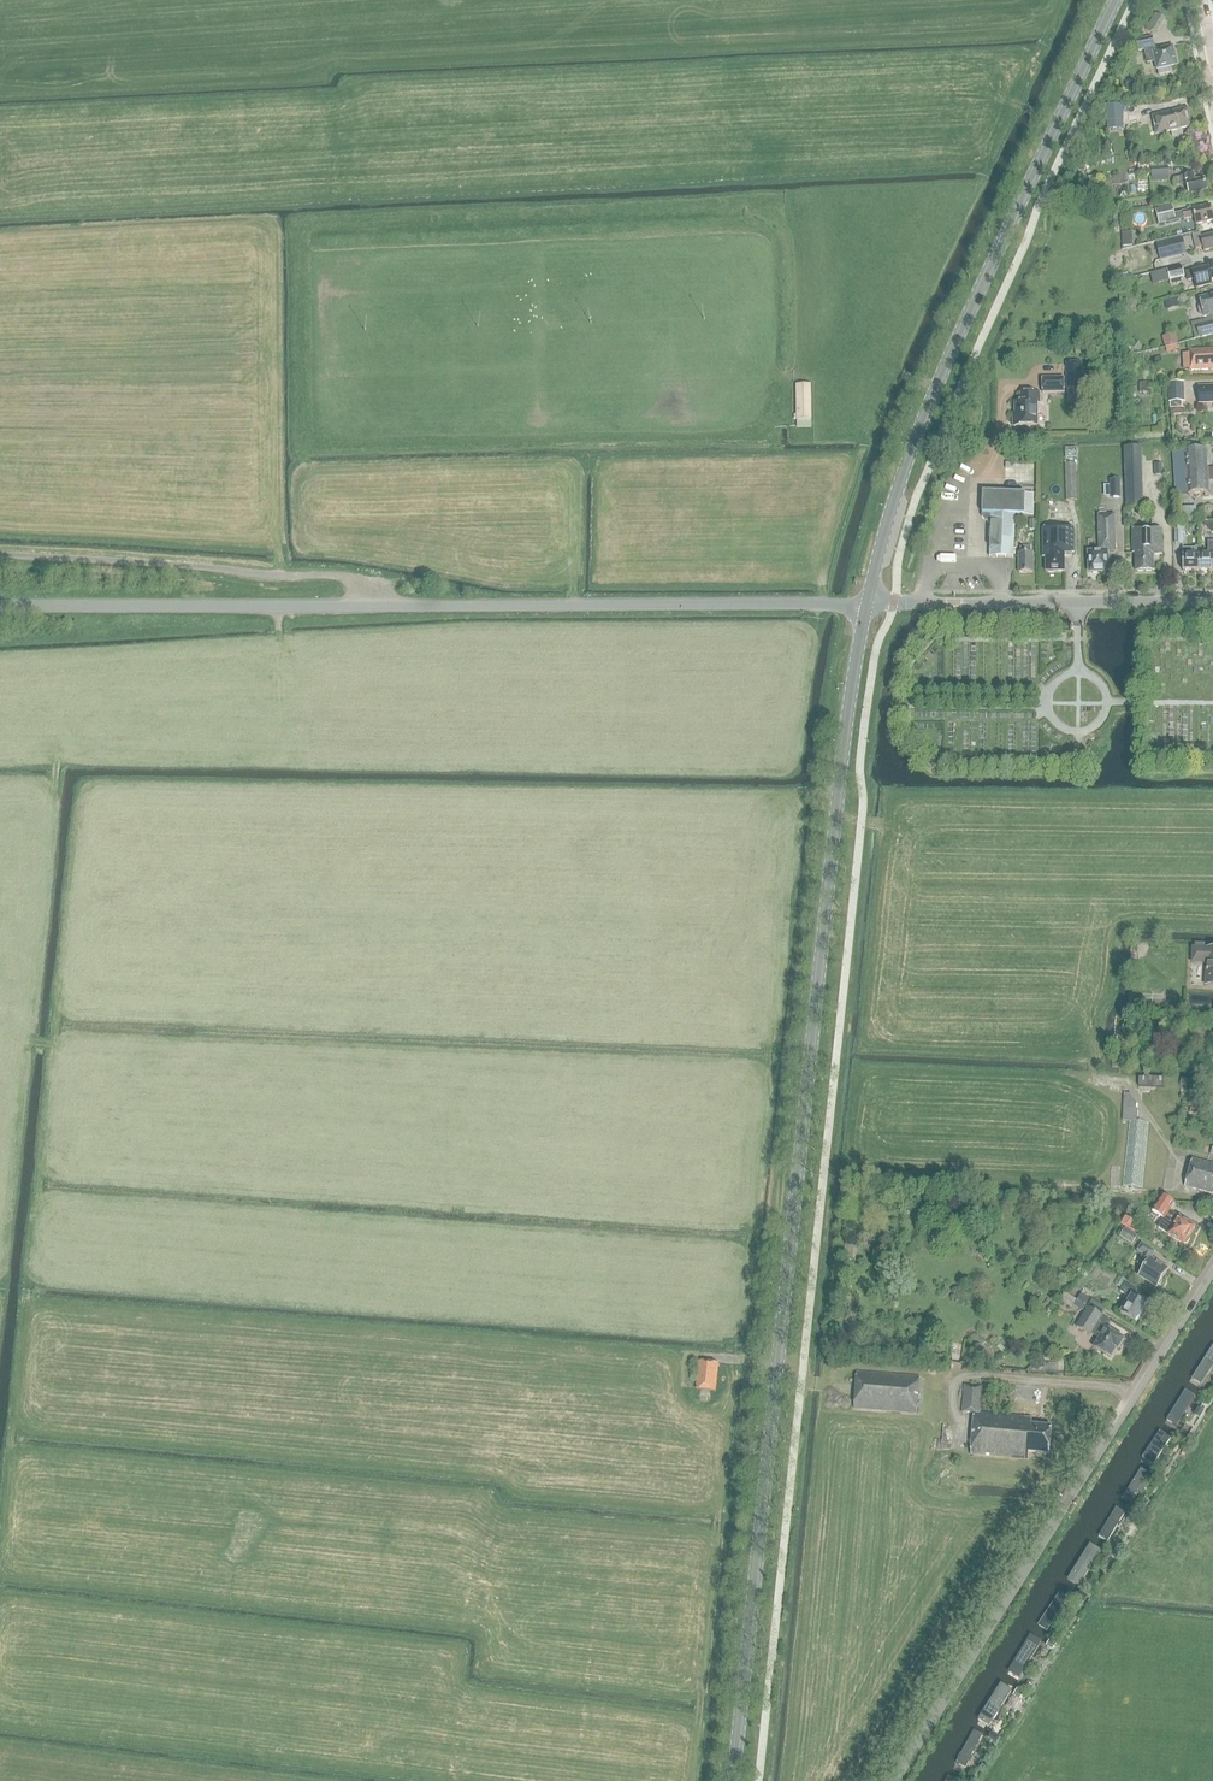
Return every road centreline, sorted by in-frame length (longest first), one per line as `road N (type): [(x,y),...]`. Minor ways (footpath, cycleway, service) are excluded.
road 1 (secondary): [(731,1780),(866,603)]
road 2 (unclassified): [(866,603),(0,610)]
road 3 (secondary): [(866,603),(910,441),(1113,0)]
road 4 (tertiary): [(1212,601),(866,603)]
road 5 (unclassified): [(892,1780),(1065,1499)]
road 6 (residential): [(1065,1499),(1212,1267)]

